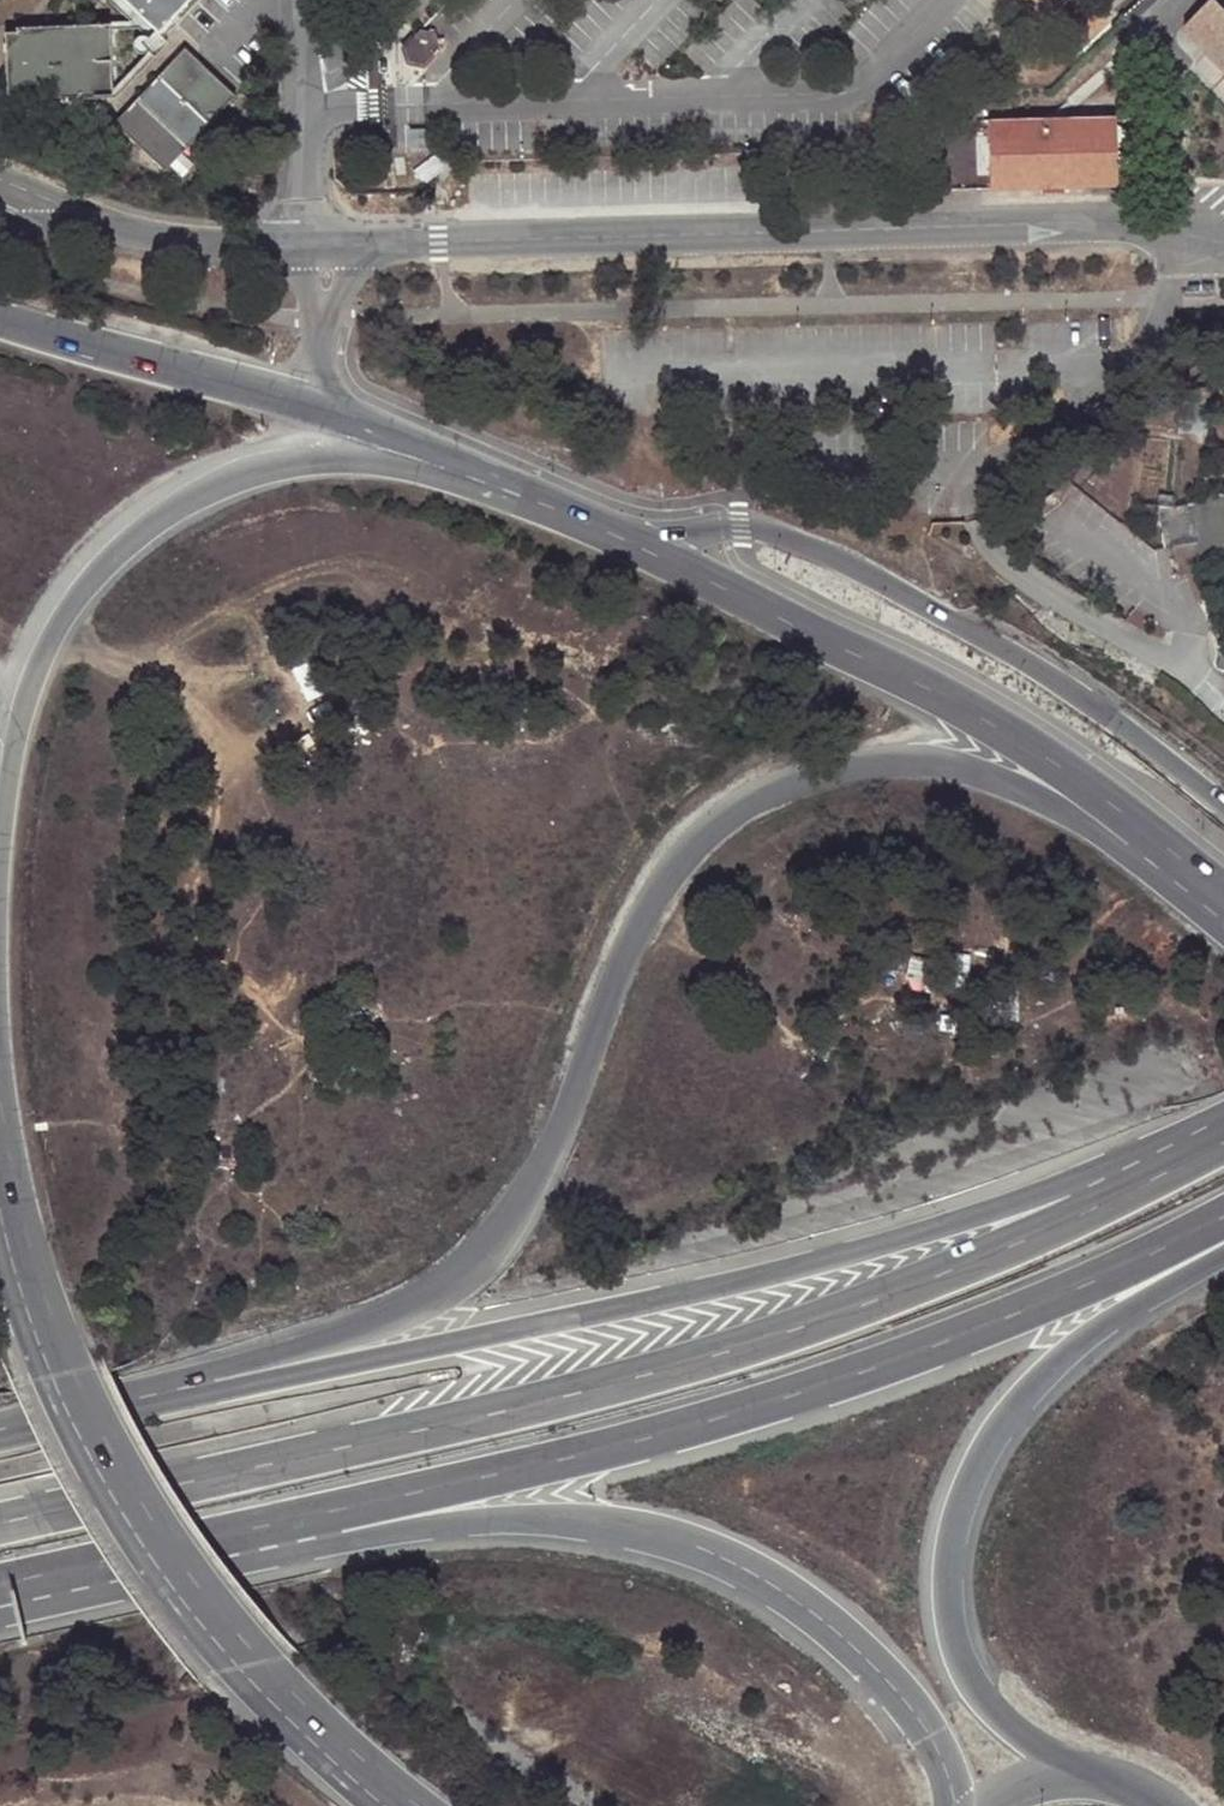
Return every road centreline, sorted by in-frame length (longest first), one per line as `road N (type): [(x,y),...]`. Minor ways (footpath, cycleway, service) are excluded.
road 1 (trunk): [(1223,928),(1065,811),(961,769),(903,765),(843,773),(742,806),(663,878),(635,924),(544,1162),(486,1252),(450,1284),(388,1315),(0,1431)]
road 2 (trunk): [(1223,1146),(996,1257),(762,1339),(435,1430),(0,1524)]
road 3 (trunk): [(0,1585),(768,1404),(990,1327),(1223,1215)]
road 4 (trunk): [(1223,1116),(1044,1193),(907,1238),(0,1440)]
road 5 (trunk): [(0,1616),(408,1528),(519,1517),(606,1524),(717,1558),(851,1647),(922,1725),(949,1805)]
road 6 (residential): [(1163,237),(1041,227),(303,254)]
road 7 (secondary): [(0,1161),(56,1356),(138,1517),(261,1685),(398,1805)]
road 8 (secondary): [(520,491),(321,456),(223,482),(169,509),(87,579),(60,617),(29,680),(0,797)]
road 9 (secondary): [(1223,894),(1040,751),(626,536)]
road 10 (trunk): [(1074,1782),(987,1699),(966,1667),(949,1564),(966,1489),(988,1445),(1051,1368),(1223,1259)]
road 11 (trunk): [(1223,810),(1057,682),(848,562),(744,525),(626,536)]
road 12 (secondary): [(332,410),(0,320)]
road 13 (residential): [(1163,237),(1158,17),(1178,0)]
road 14 (secondary): [(520,491),(332,410)]
road 15 (residential): [(303,254),(116,237)]
road 16 (residential): [(303,254),(291,92)]
road 17 (residential): [(332,410),(303,254)]
road 18 (residential): [(291,92),(386,0)]
road 19 (residential): [(116,237),(0,186)]

